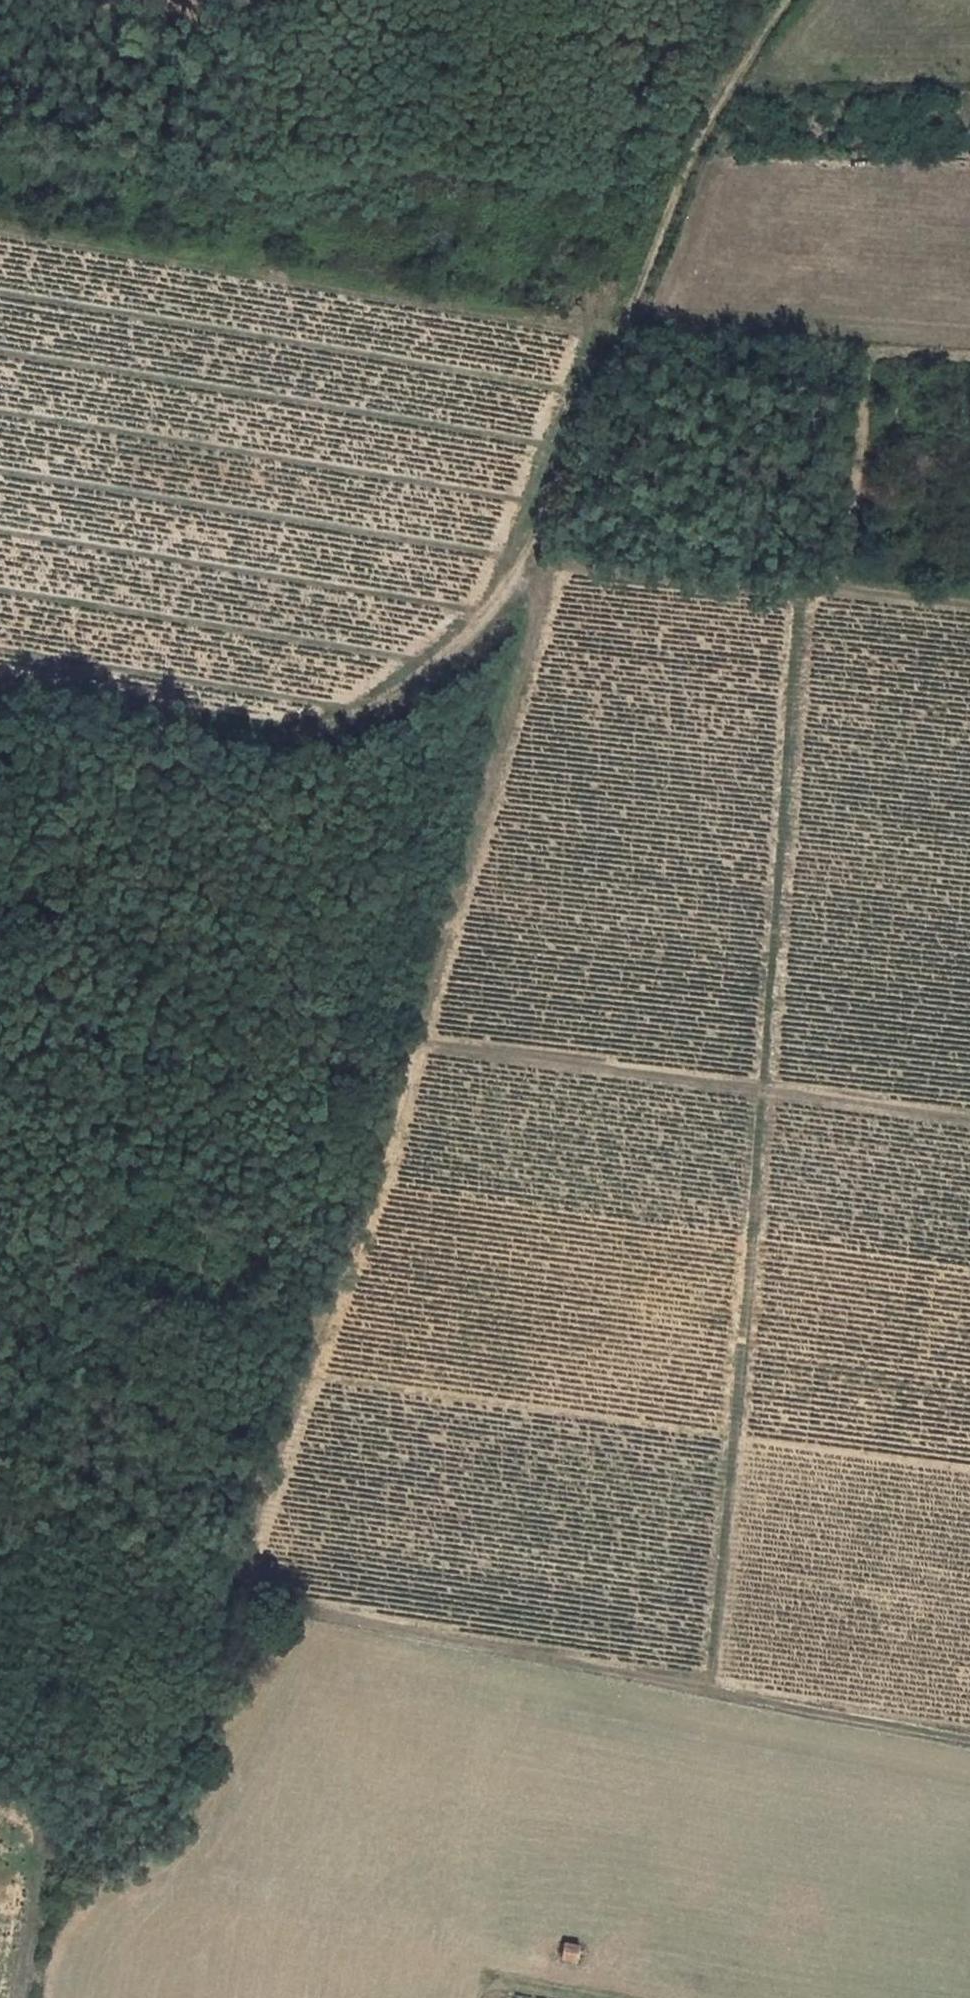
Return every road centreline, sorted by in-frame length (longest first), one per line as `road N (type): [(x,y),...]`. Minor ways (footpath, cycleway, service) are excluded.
road 1 (track): [(780,0),(726,79),(635,298),(563,501),(504,602),(396,691),(281,731),(0,702)]
road 2 (track): [(532,554),(969,604)]

